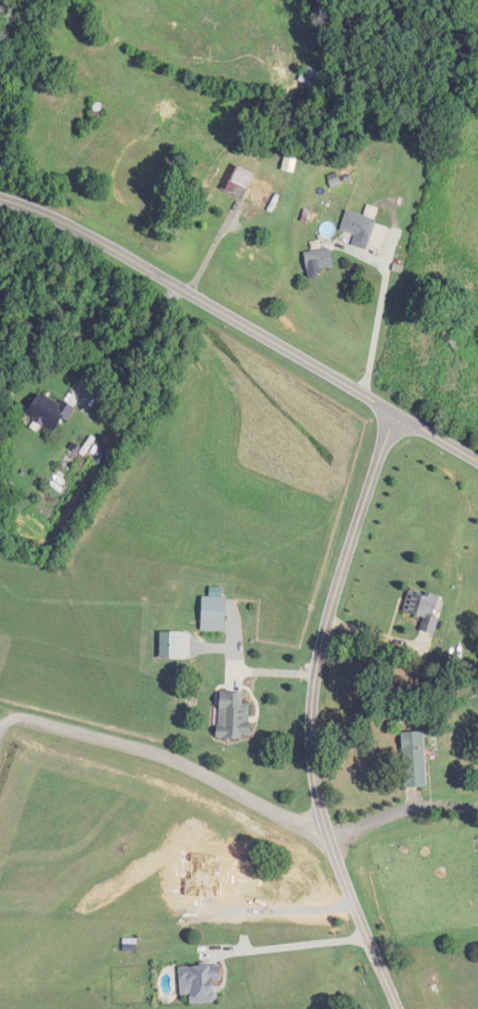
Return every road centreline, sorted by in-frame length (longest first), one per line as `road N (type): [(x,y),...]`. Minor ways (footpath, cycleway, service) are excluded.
road 1 (residential): [(398,1008),(330,840),(311,723),(326,624),(397,415)]
road 2 (residential): [(477,462),(93,239),(0,200)]
road 3 (residential): [(358,391),(372,359),(388,251)]

